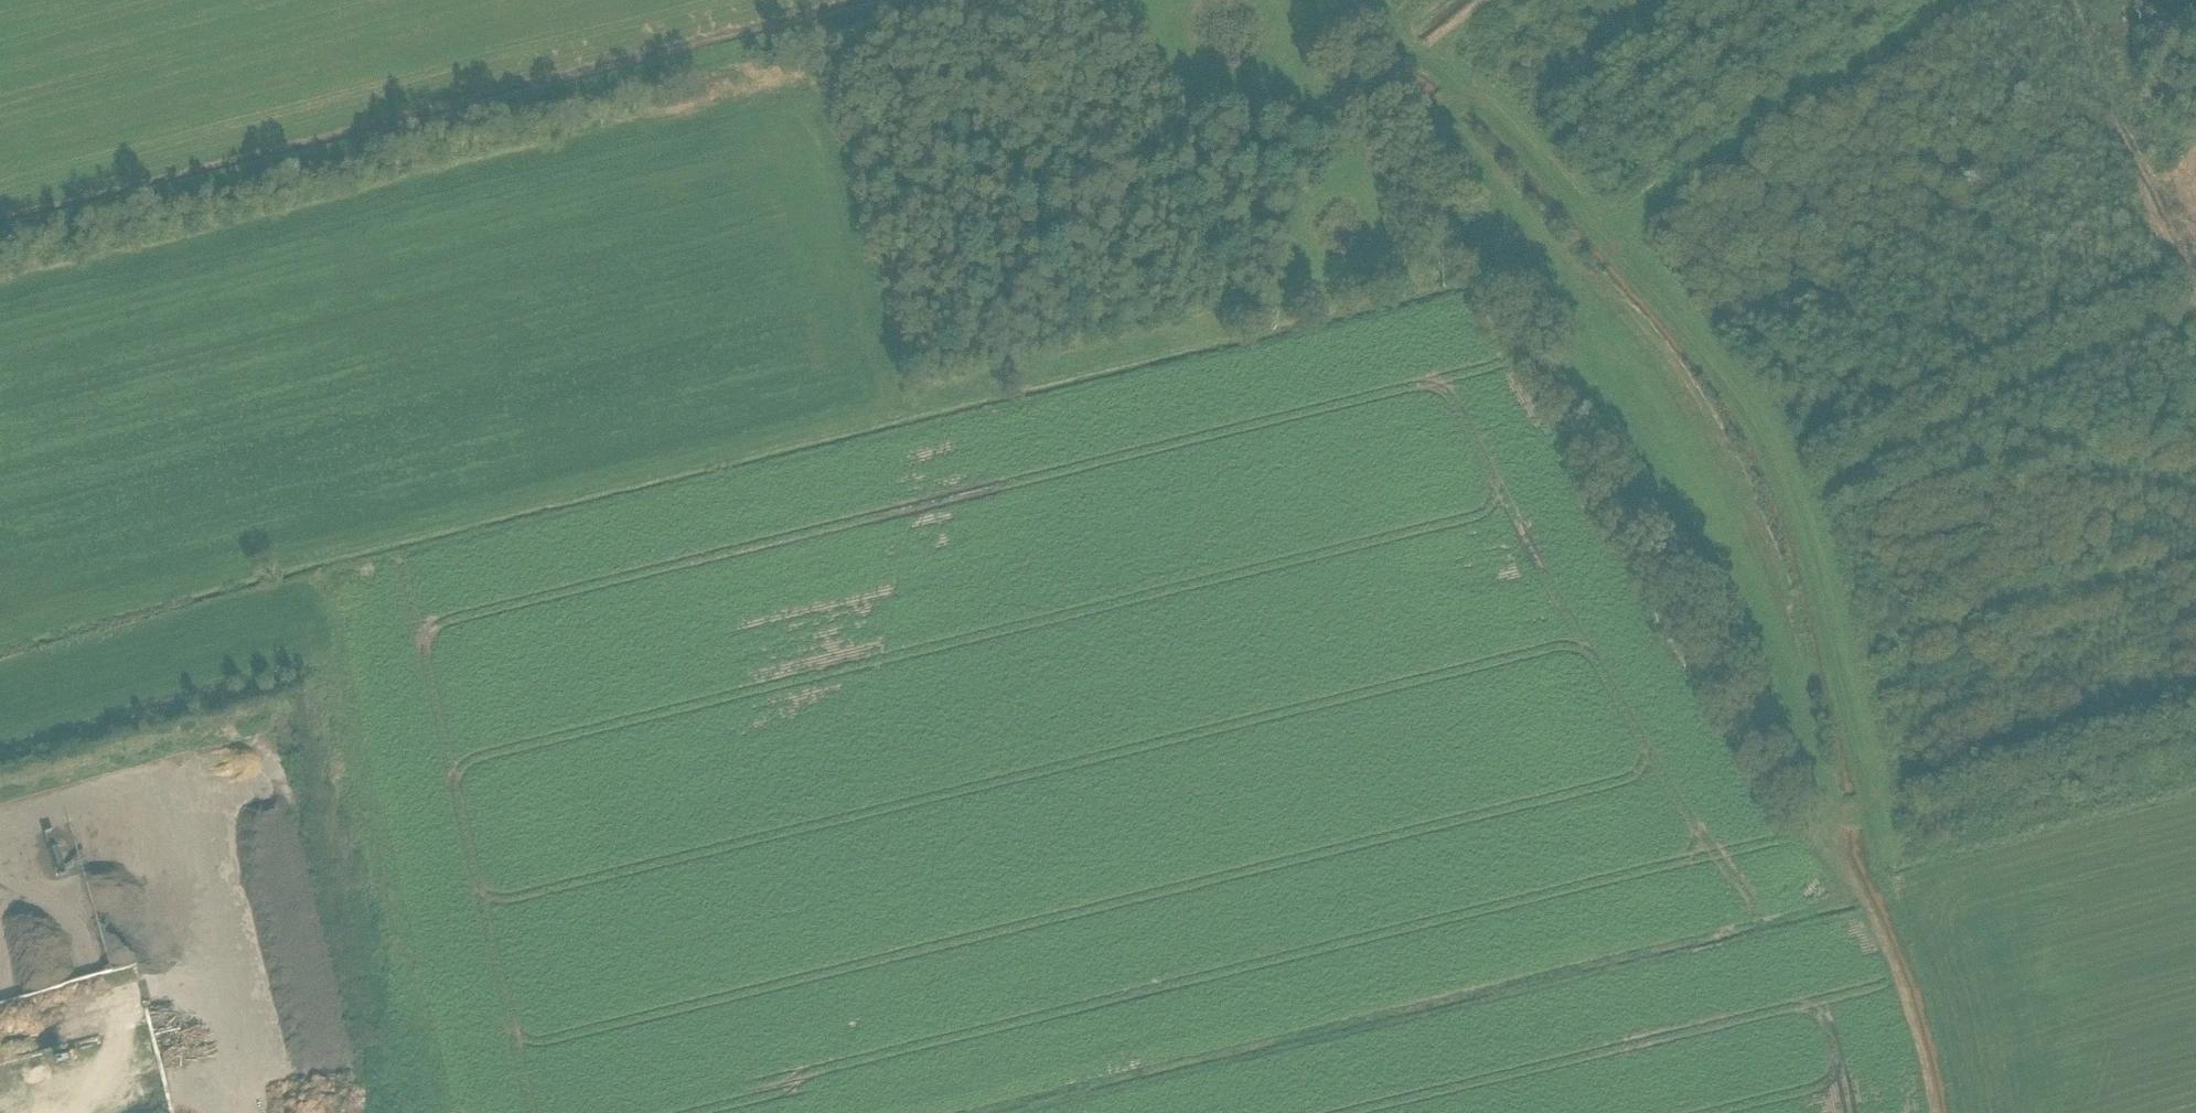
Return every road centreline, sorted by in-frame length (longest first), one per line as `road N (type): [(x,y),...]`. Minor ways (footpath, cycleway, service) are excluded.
road 1 (track): [(931,0),(0,235)]
road 2 (track): [(1872,851),(1789,489),(1726,376),(1469,87)]
road 3 (track): [(1948,0),(1602,233)]
road 4 (track): [(2195,768),(1872,851)]
road 5 (track): [(2084,0),(2110,48),(2195,284)]
road 6 (track): [(1315,0),(1405,139),(1469,87)]

